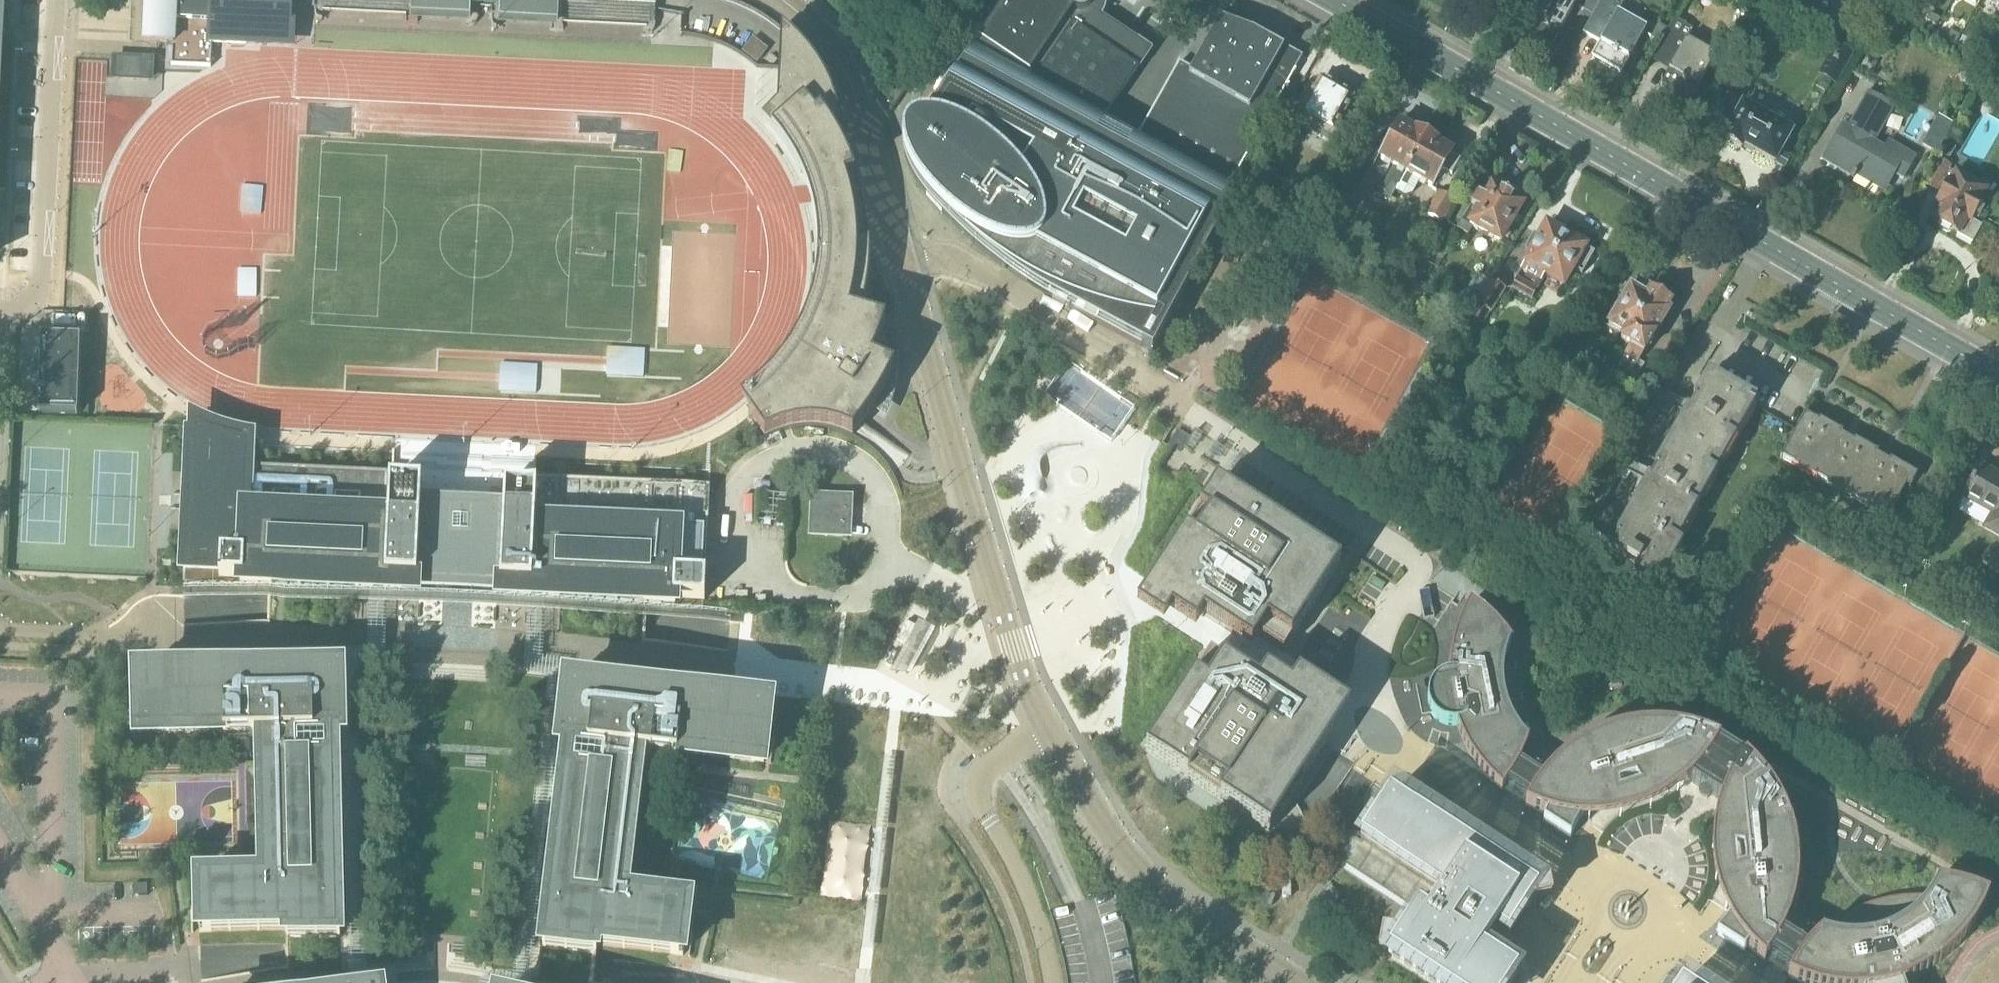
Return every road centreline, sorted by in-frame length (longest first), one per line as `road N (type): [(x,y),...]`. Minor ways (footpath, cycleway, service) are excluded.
road 1 (secondary): [(1331,0),(1998,377)]
road 2 (unclassified): [(1435,568),(1022,293),(960,263),(903,265)]
road 3 (unclassified): [(1048,731),(903,265)]
road 4 (unclassified): [(1306,982),(1220,934),(1143,875),(1048,731)]
road 5 (unclassified): [(55,0),(41,284),(29,304),(6,314)]
road 6 (unclassified): [(1052,982),(1027,890),(977,791),(987,772),(1048,731)]
road 7 (unclassified): [(903,265),(857,92),(835,49),(783,0)]
road 8 (unclassified): [(1610,982),(1660,905),(1631,881),(1618,880),(1550,982)]

